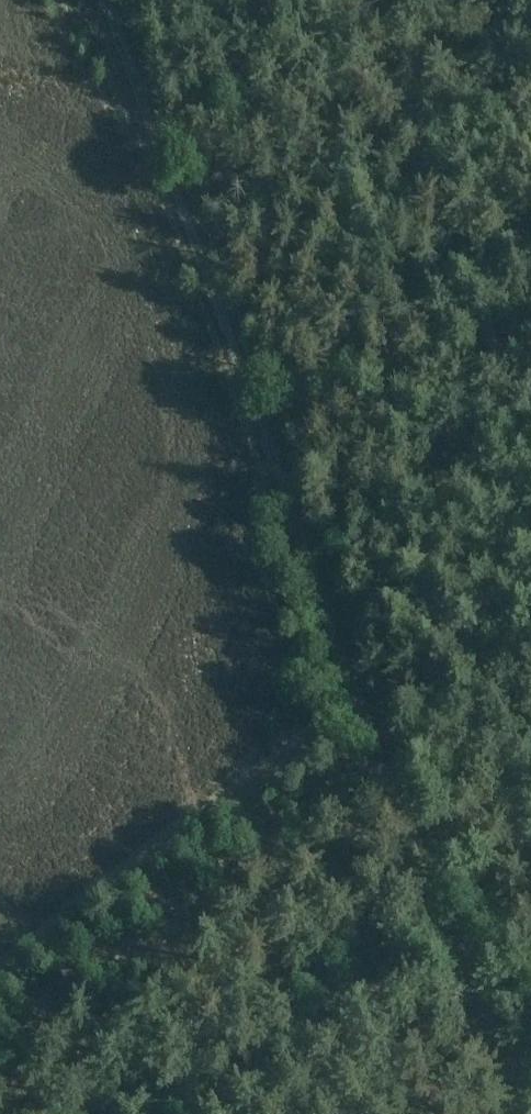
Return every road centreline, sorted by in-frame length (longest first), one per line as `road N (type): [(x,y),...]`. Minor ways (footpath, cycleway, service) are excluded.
road 1 (track): [(102,0),(427,876)]
road 2 (track): [(517,1113),(427,876)]

